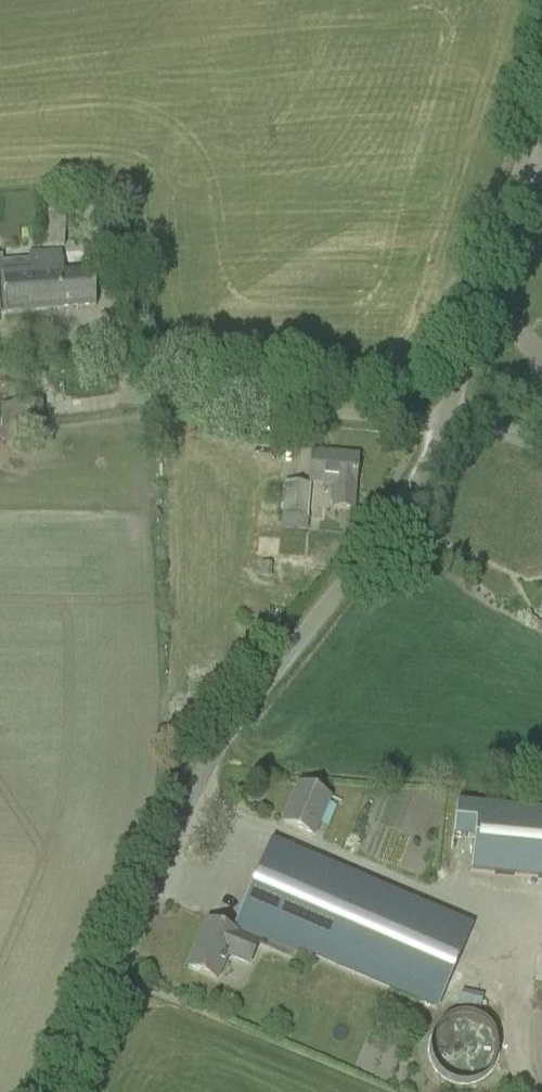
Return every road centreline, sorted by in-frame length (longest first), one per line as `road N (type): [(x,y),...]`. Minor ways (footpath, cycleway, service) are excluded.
road 1 (unclassified): [(84,1091),(250,731),(446,465),(482,373),(541,158)]

